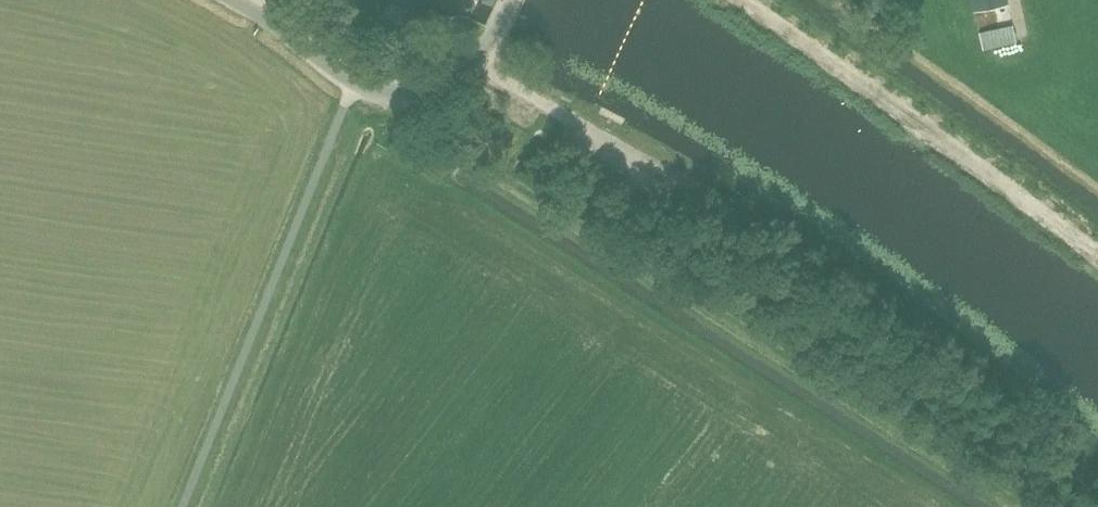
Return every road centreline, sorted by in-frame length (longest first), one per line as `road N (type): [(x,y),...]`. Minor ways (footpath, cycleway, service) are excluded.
road 1 (track): [(742,0),(1097,259)]
road 2 (unclassified): [(235,0),(353,84),(410,96),(445,86),(475,63),(511,0)]

